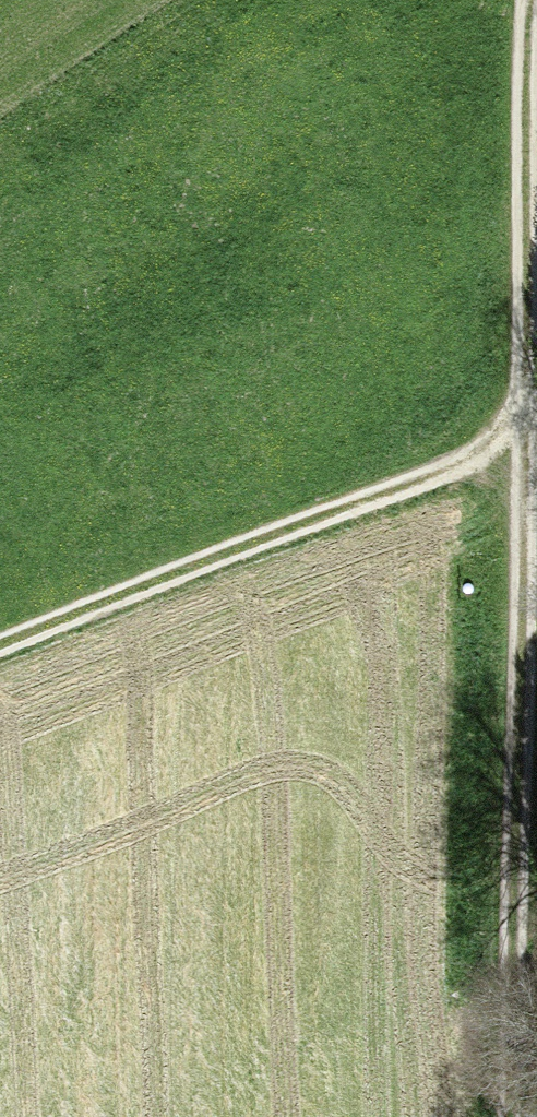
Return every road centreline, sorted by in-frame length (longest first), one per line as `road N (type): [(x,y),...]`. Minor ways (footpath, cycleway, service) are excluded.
road 1 (track): [(531,0),(513,1116)]
road 2 (track): [(0,646),(524,433)]

